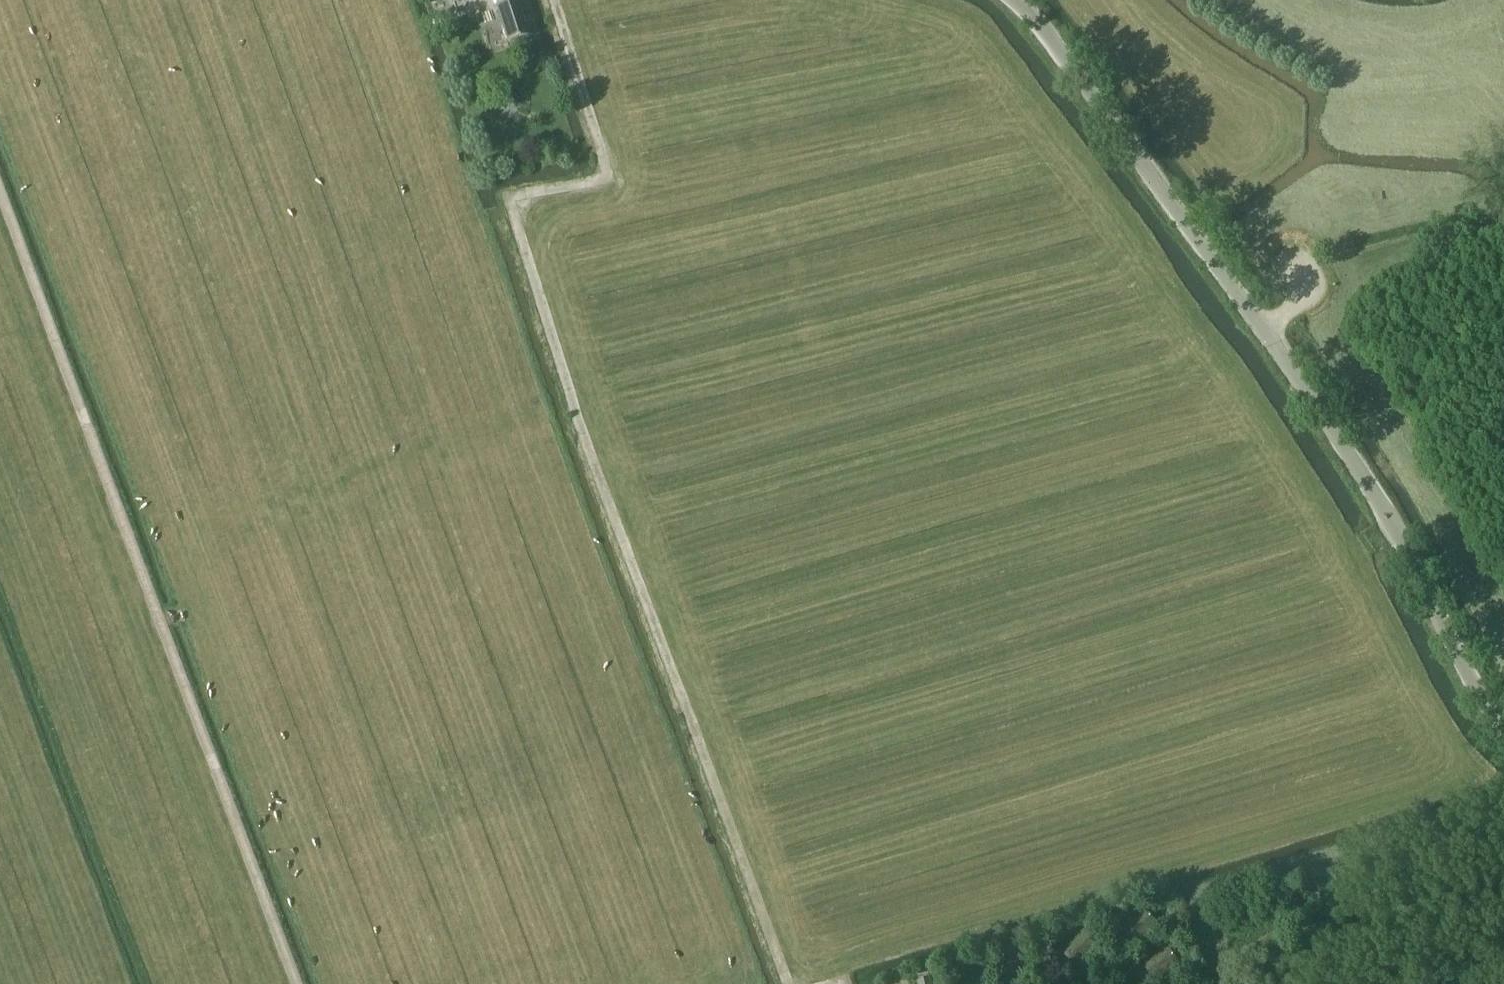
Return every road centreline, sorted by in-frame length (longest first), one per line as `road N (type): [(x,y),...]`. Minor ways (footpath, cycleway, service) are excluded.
road 1 (track): [(790,983),(583,432),(512,201),(608,179),(554,0)]
road 2 (track): [(315,983),(0,143)]
road 3 (unclassified): [(1503,725),(1474,690),(1392,523),(1261,328),(1037,20),(1011,0)]

